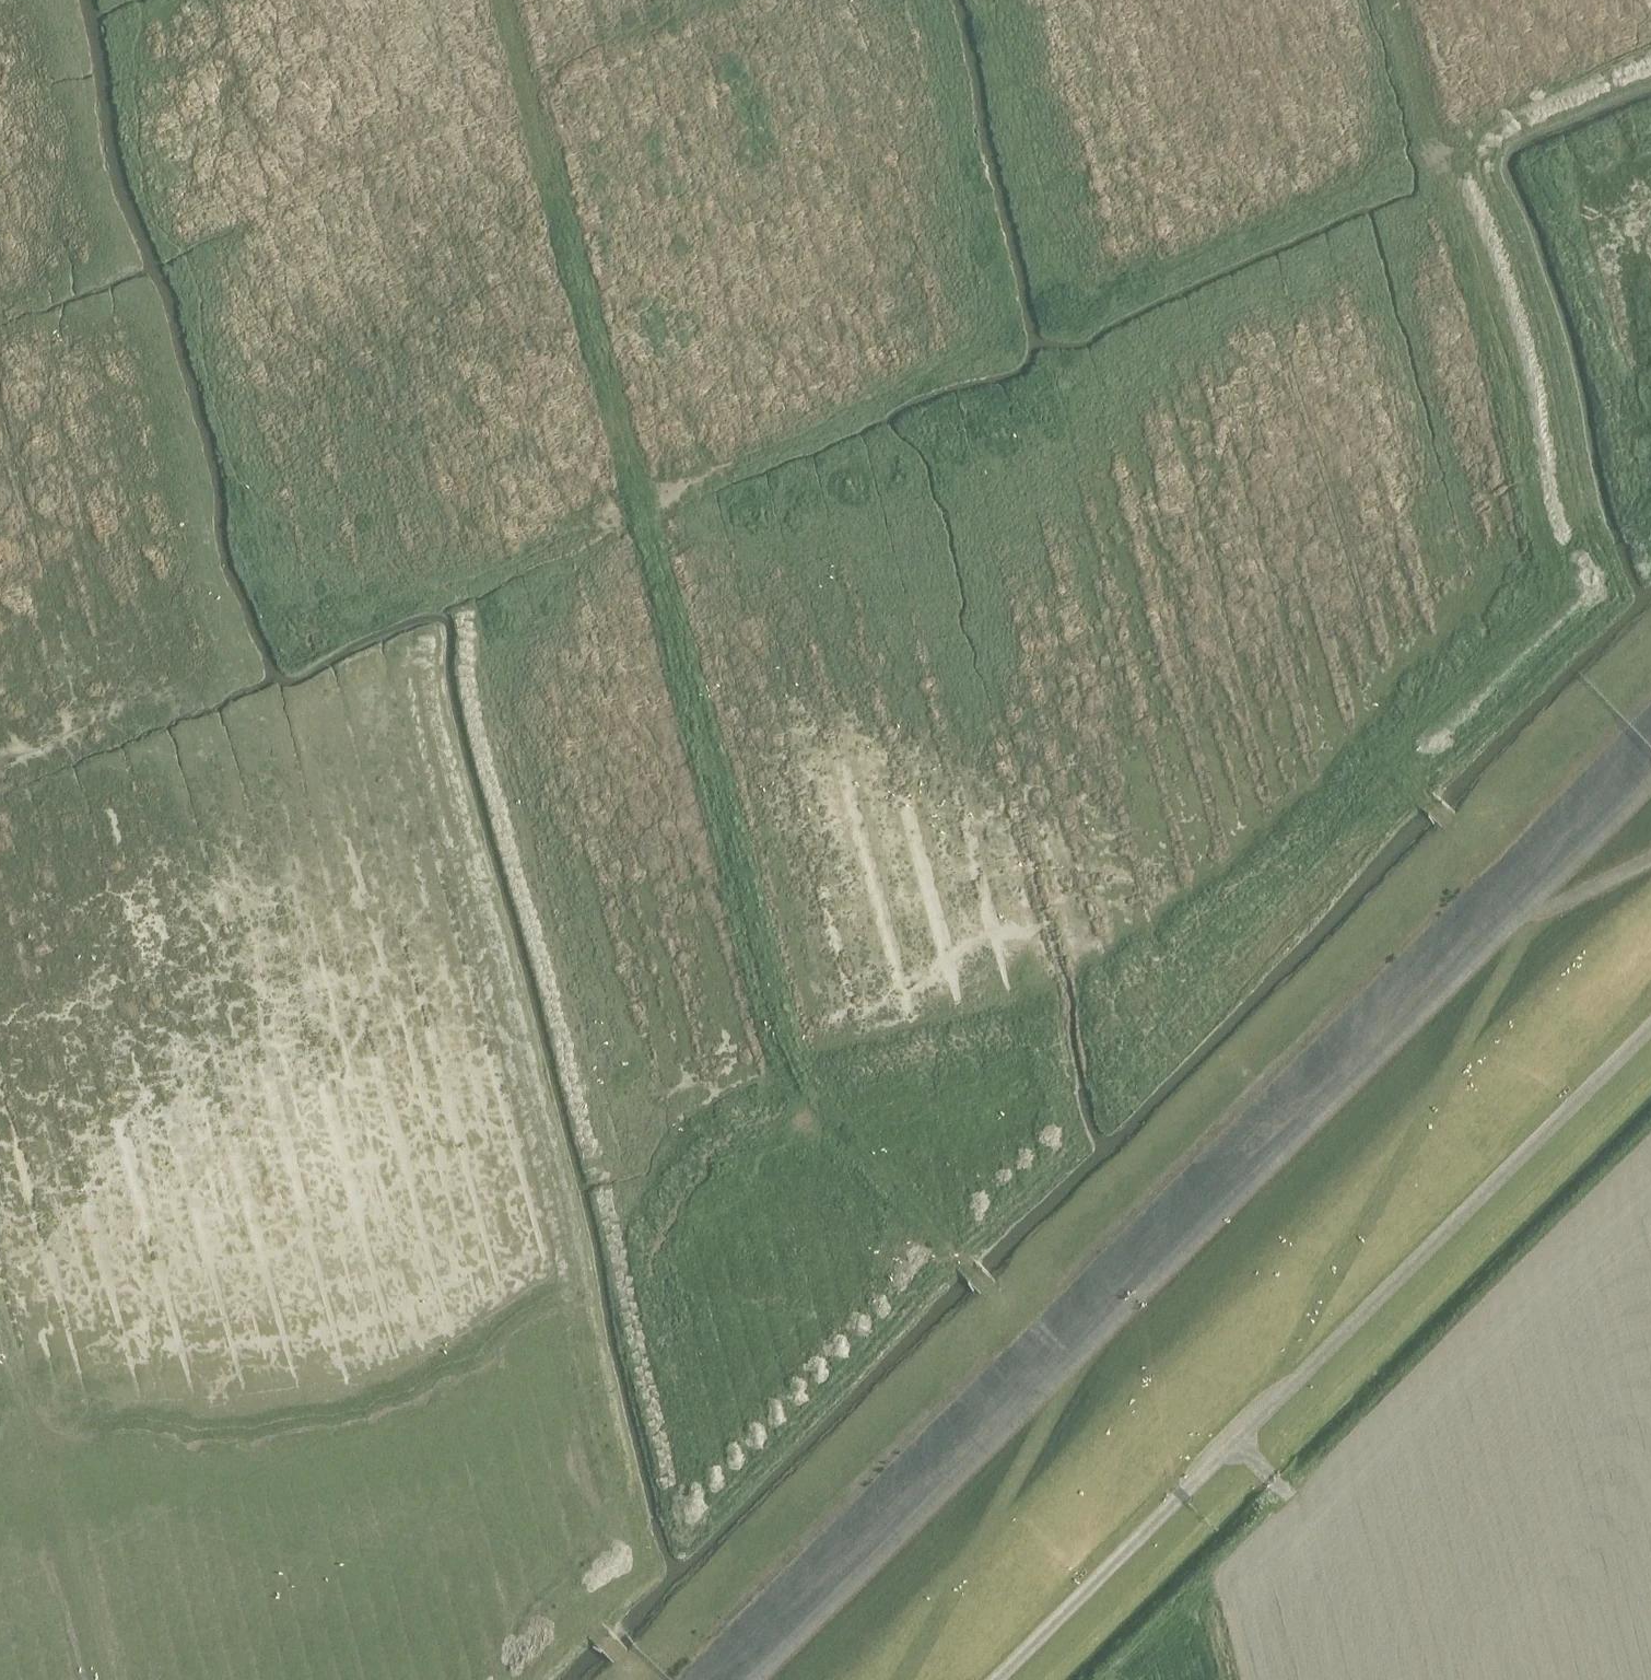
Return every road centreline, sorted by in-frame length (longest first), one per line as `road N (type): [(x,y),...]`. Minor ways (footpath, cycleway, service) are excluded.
road 1 (track): [(1240,1433),(1449,1070),(1530,904)]
road 2 (track): [(902,1679),(1062,1371)]

